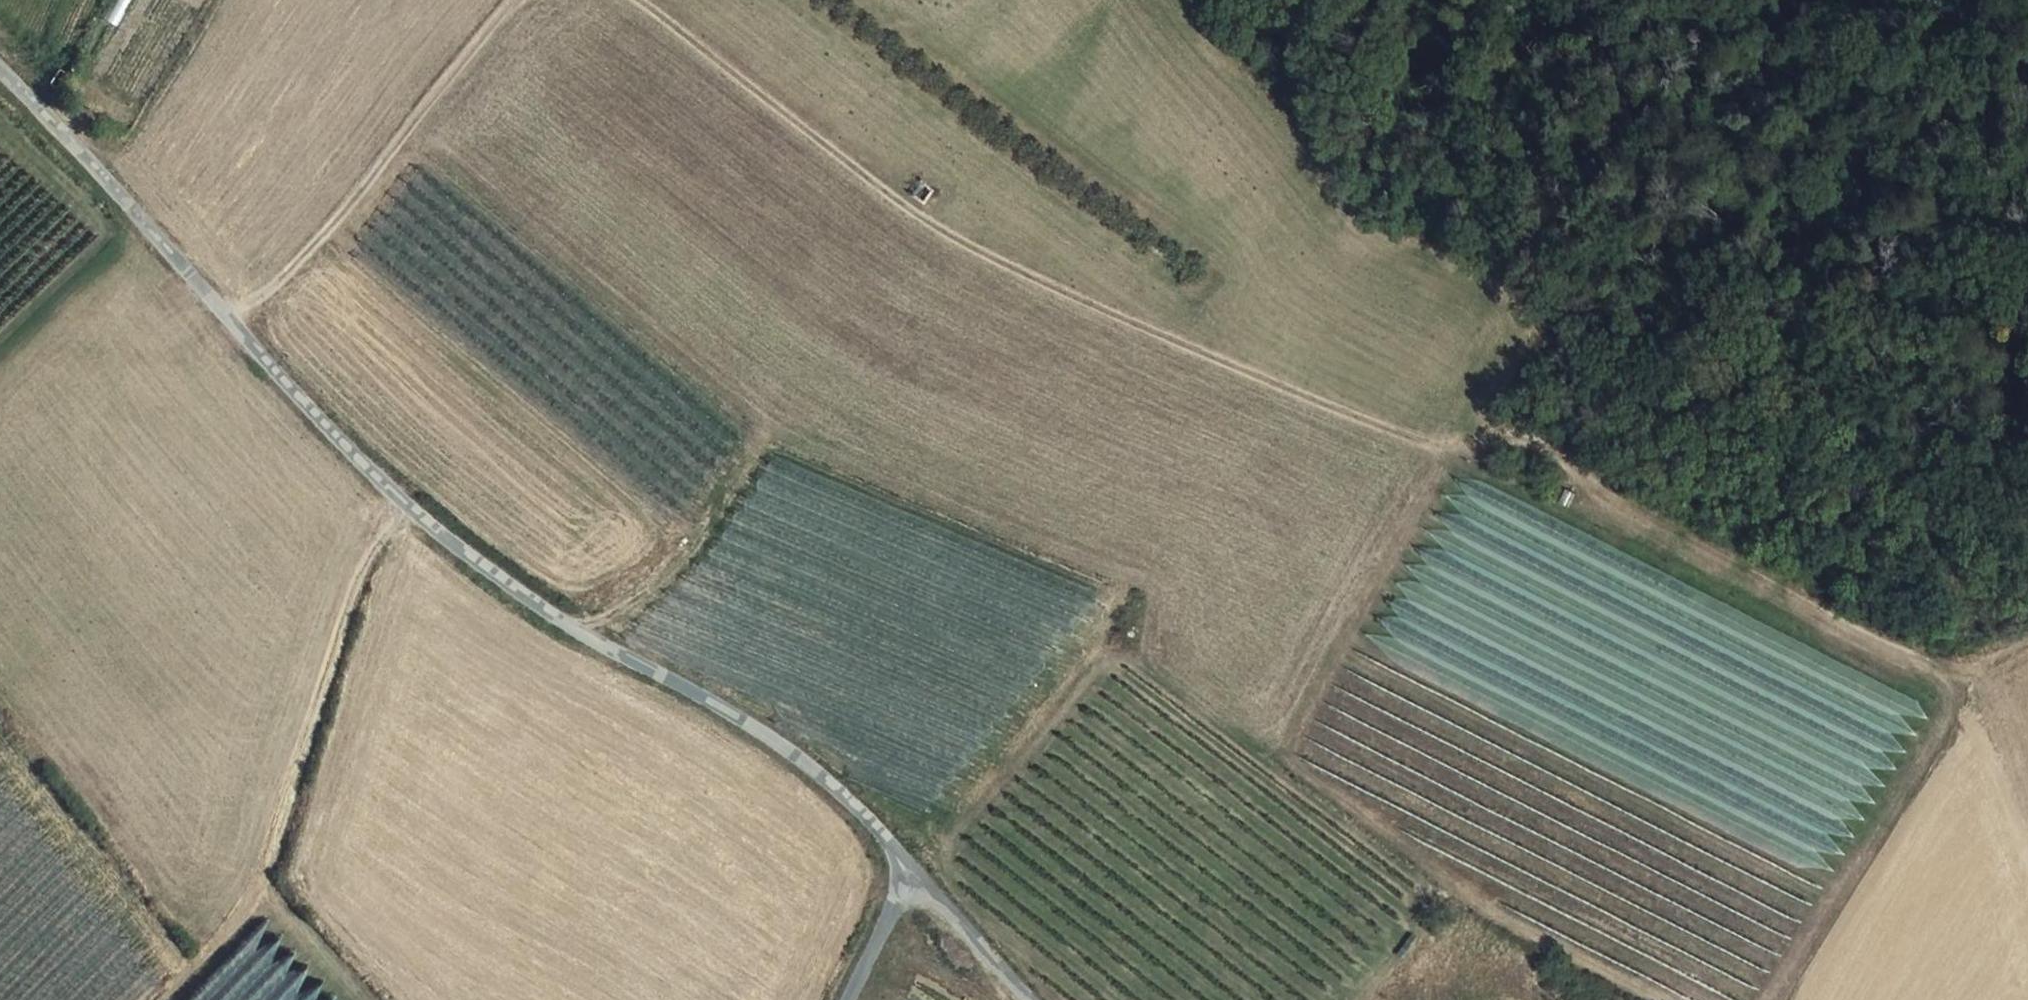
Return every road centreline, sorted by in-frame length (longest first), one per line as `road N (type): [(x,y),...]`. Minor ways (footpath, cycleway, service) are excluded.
road 1 (track): [(633,0),(907,213),(1054,290),(1261,382),(1412,434),(1532,444),(1932,665),(1995,702),(2027,794)]
road 2 (unclassified): [(0,69),(283,385),(458,556),(827,781),(908,874)]
road 3 (track): [(231,326),(273,295),(386,167),(517,0)]
road 4 (unclassified): [(908,874),(1027,999)]
road 5 (unclassified): [(850,999),(908,874)]

